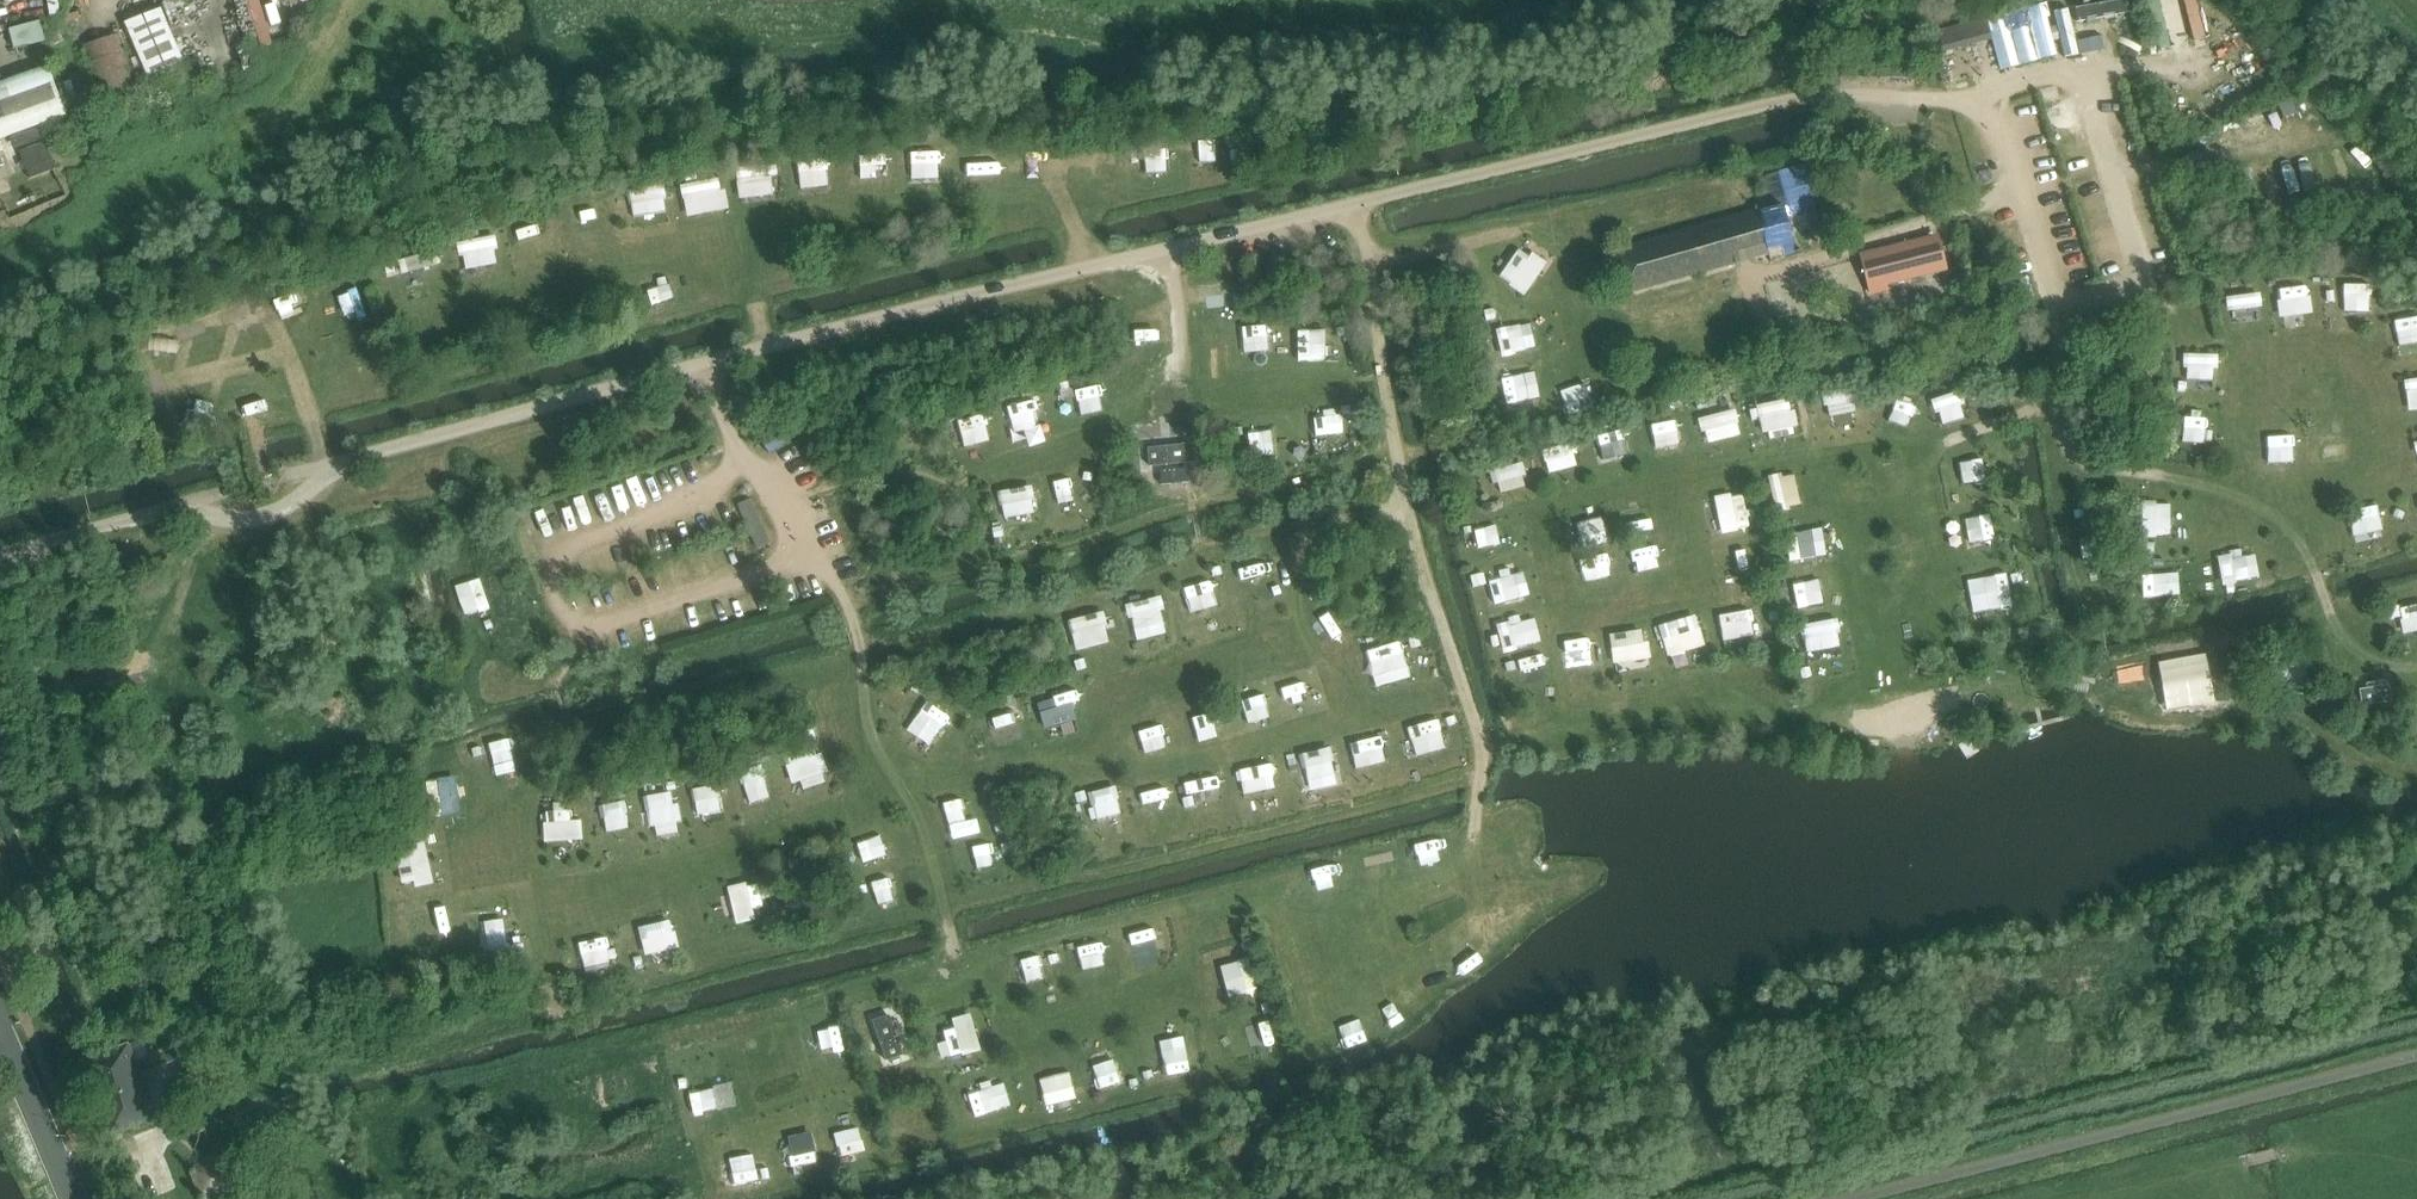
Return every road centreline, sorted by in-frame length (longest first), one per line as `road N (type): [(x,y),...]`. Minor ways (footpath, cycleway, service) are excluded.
road 1 (track): [(1474,814),(1476,755),(1398,505),(1364,280),(1372,259),(1342,213)]
road 2 (tertiary): [(75,1198),(0,1028)]
road 3 (track): [(1372,259),(1407,263),(1521,232)]

